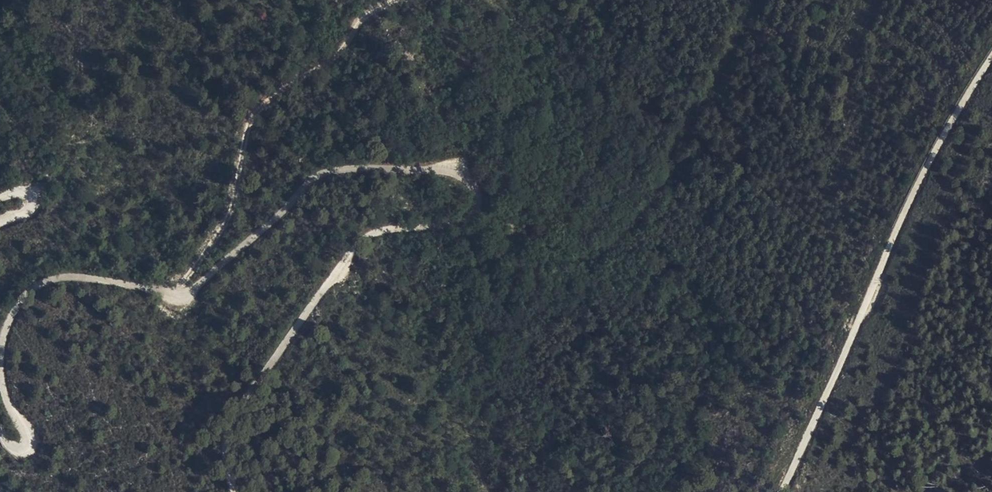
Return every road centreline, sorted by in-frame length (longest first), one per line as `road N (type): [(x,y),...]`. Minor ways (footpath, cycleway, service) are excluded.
road 1 (track): [(0,425),(15,443),(28,441),(1,364),(22,283),(48,270),(86,270),(181,294),(336,170),(463,176),(476,190),(475,215),(466,223),(383,230),(361,241),(222,430),(235,491)]
road 2 (track): [(783,491),(935,149),(991,59)]
road 3 (track): [(181,294),(231,215),(255,115),(338,53),(363,16),(395,0)]

